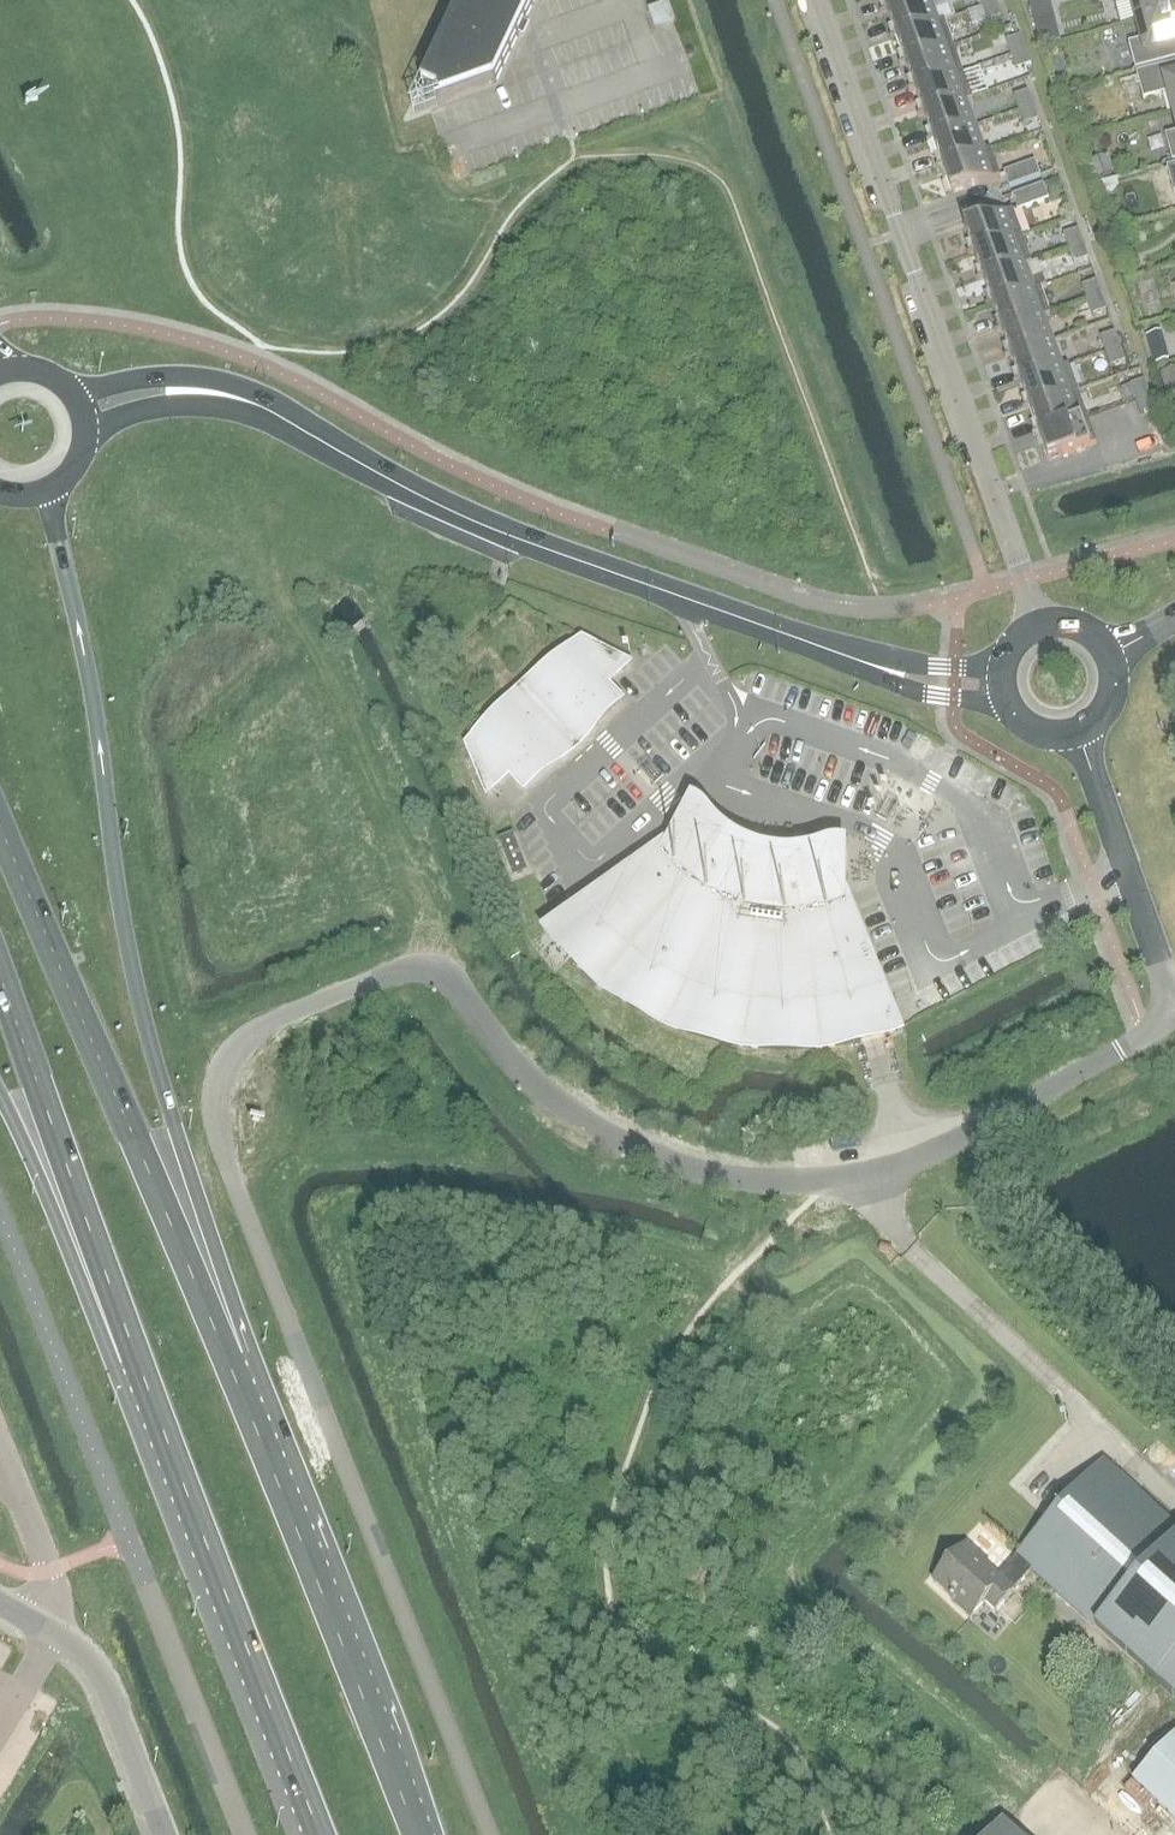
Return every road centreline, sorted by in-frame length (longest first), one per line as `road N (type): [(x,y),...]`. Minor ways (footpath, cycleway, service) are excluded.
road 1 (unclassified): [(489,1834),(230,1176),(215,1099),(240,1046),(268,1023),(331,996),(432,968),(453,980),(529,1078),(615,1138),(701,1171),(821,1182),(905,1164),(946,1144),(1174,1016)]
road 2 (tertiary): [(1004,658),(955,666),(879,652),(534,535),(425,487),(223,377),(152,373),(75,391)]
road 3 (tertiary): [(88,427),(173,406),(217,406),(261,419),(531,551),(907,687),(1006,703)]
road 4 (primary): [(233,1369),(216,1252),(129,955),(88,674),(50,495)]
road 5 (unclassified): [(1042,623),(817,0)]
road 6 (primary): [(233,1369),(0,825)]
road 7 (primary): [(419,1834),(233,1369)]
road 8 (primary): [(0,981),(152,1421)]
road 9 (primary): [(152,1421),(316,1834)]
road 10 (primary): [(0,1093),(114,1364),(152,1421)]
road 11 (unclassified): [(0,1603),(96,1667),(165,1834)]
road 12 (unclassified): [(1174,1007),(1078,730)]
road 13 (track): [(432,968),(432,935),(344,702)]

